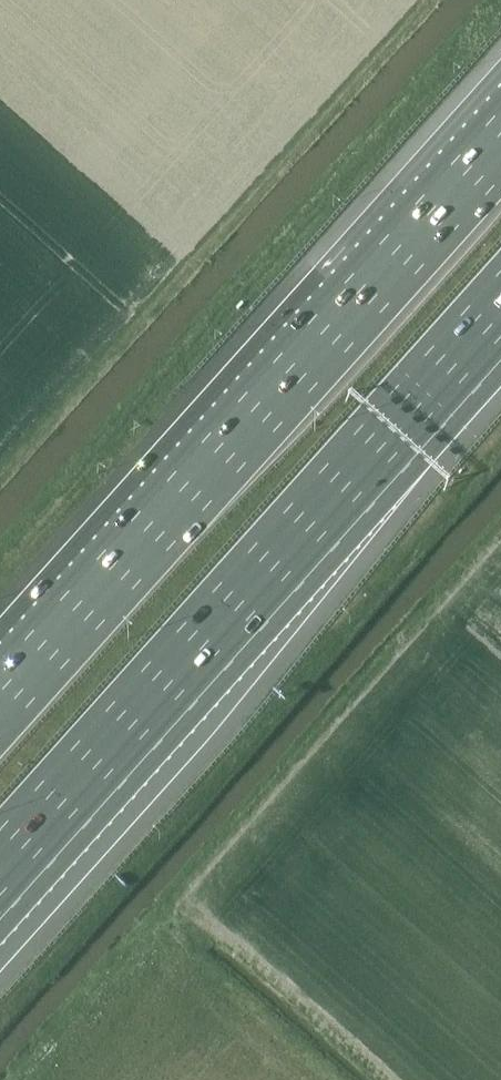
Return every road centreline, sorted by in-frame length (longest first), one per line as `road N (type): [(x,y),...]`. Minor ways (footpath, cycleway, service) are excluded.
road 1 (motorway): [(500,144),(0,702)]
road 2 (motorway): [(0,861),(500,303)]

